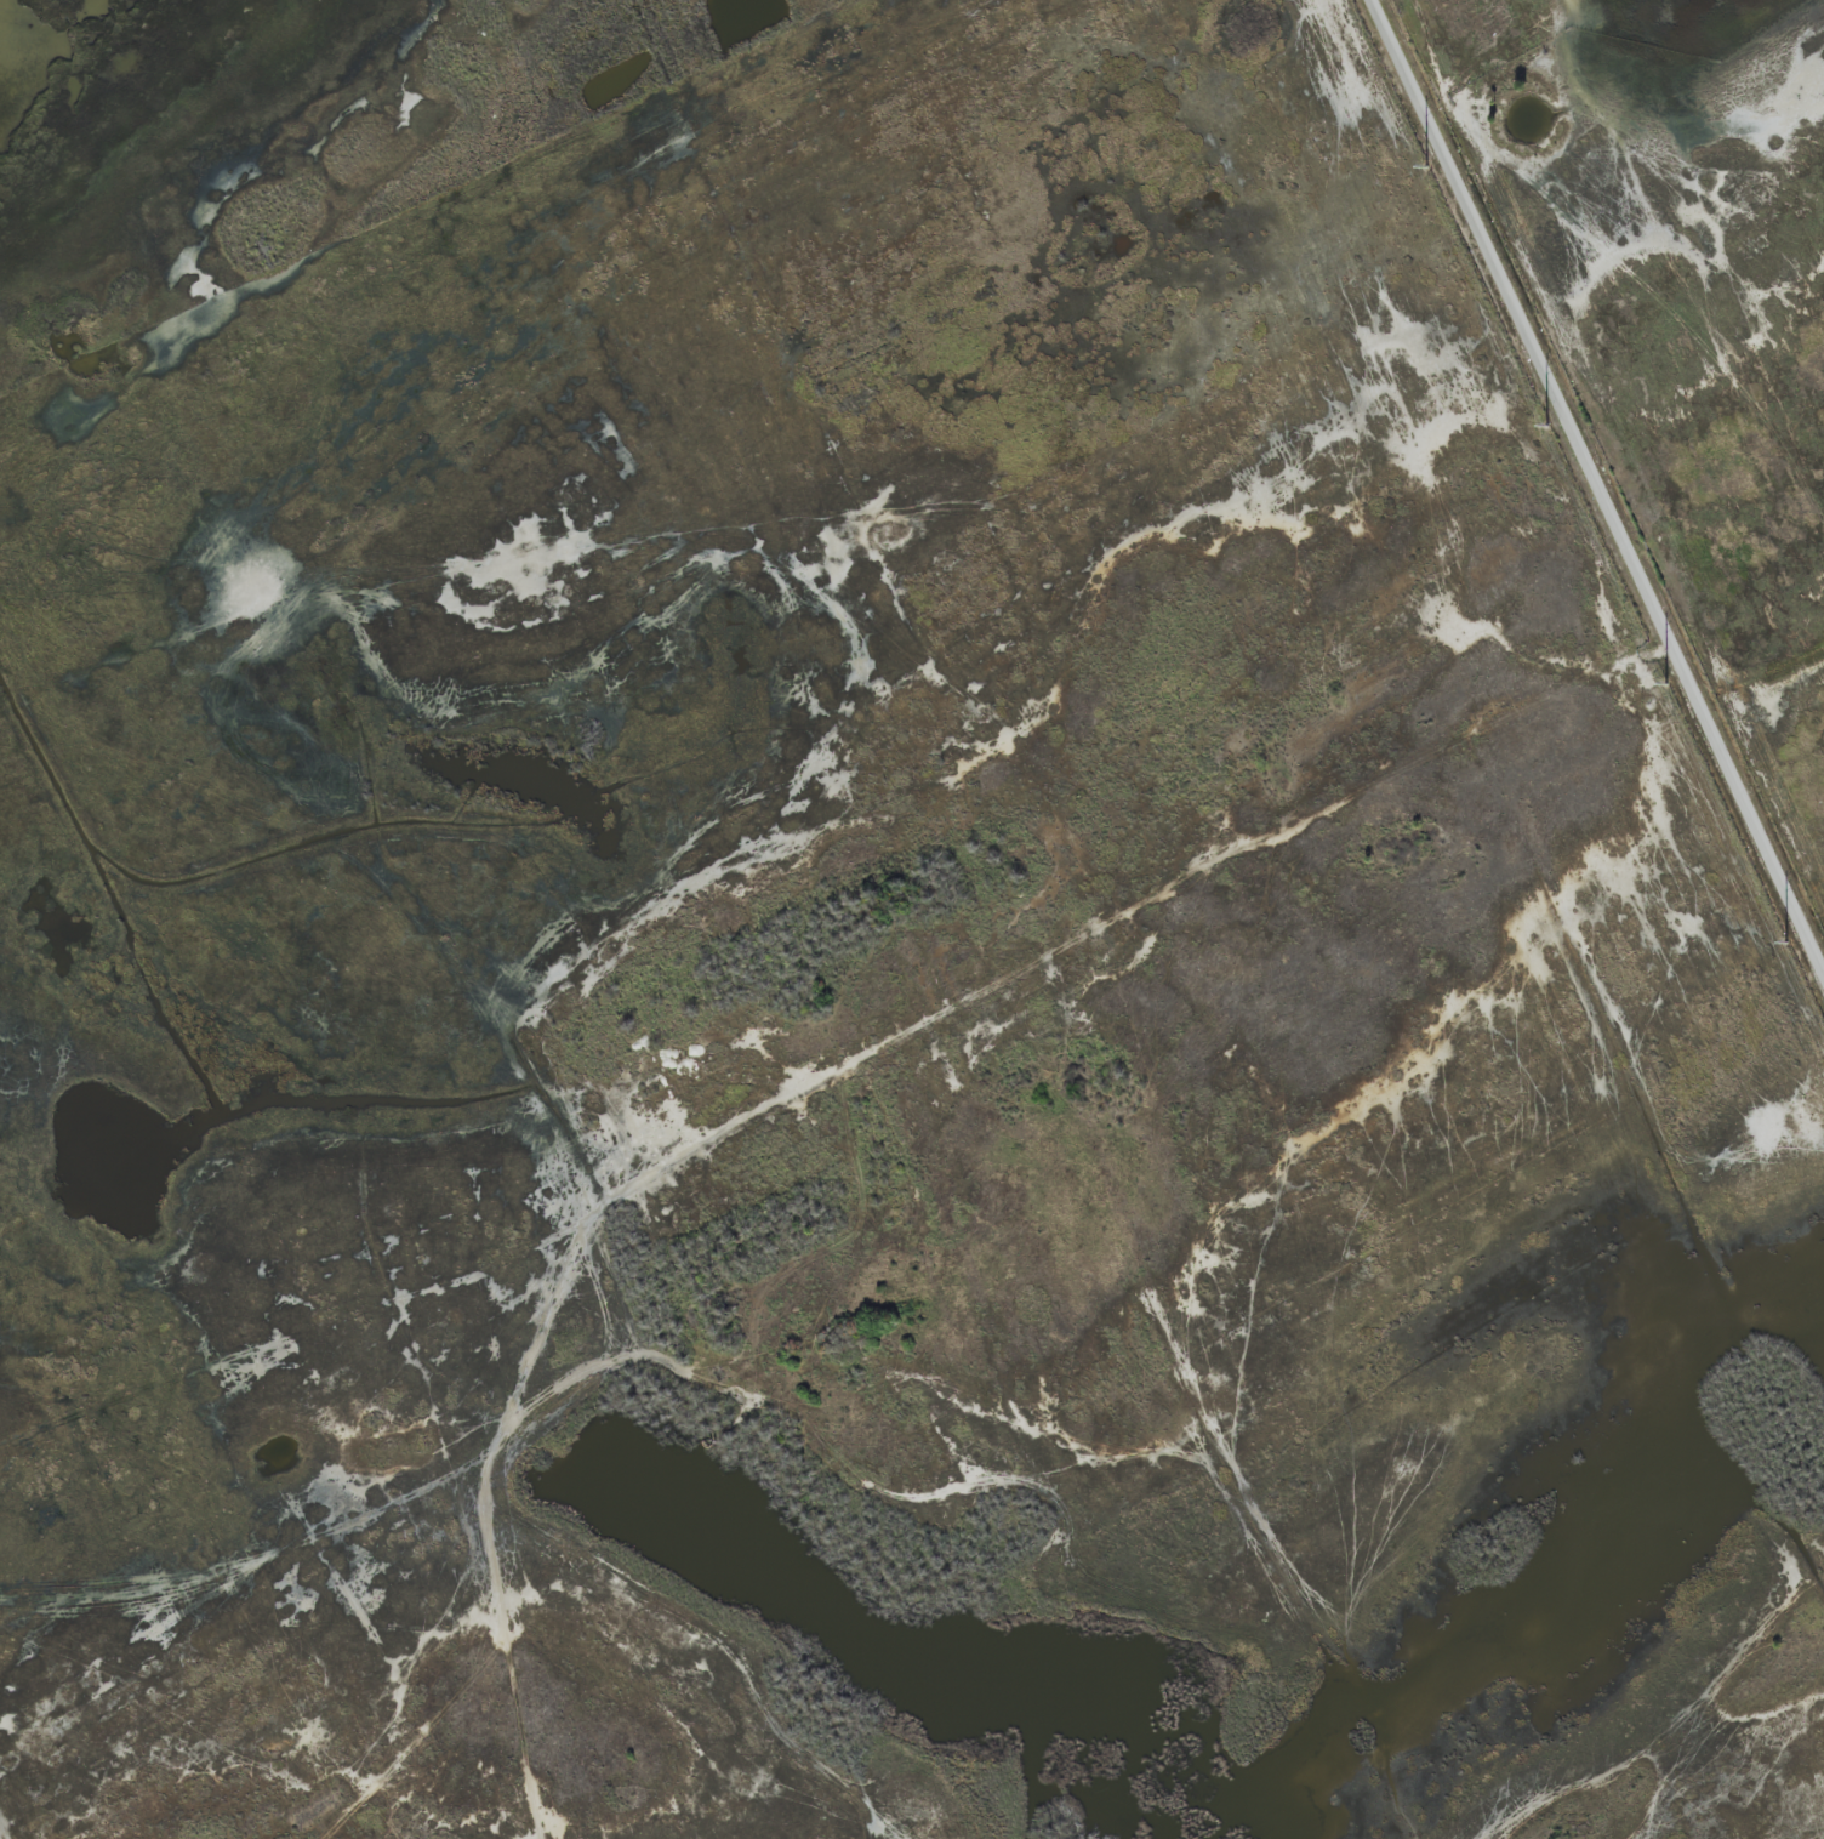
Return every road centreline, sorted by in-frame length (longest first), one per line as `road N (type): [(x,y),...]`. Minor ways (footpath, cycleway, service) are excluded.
road 1 (tertiary): [(1823,971),(1374,0)]

